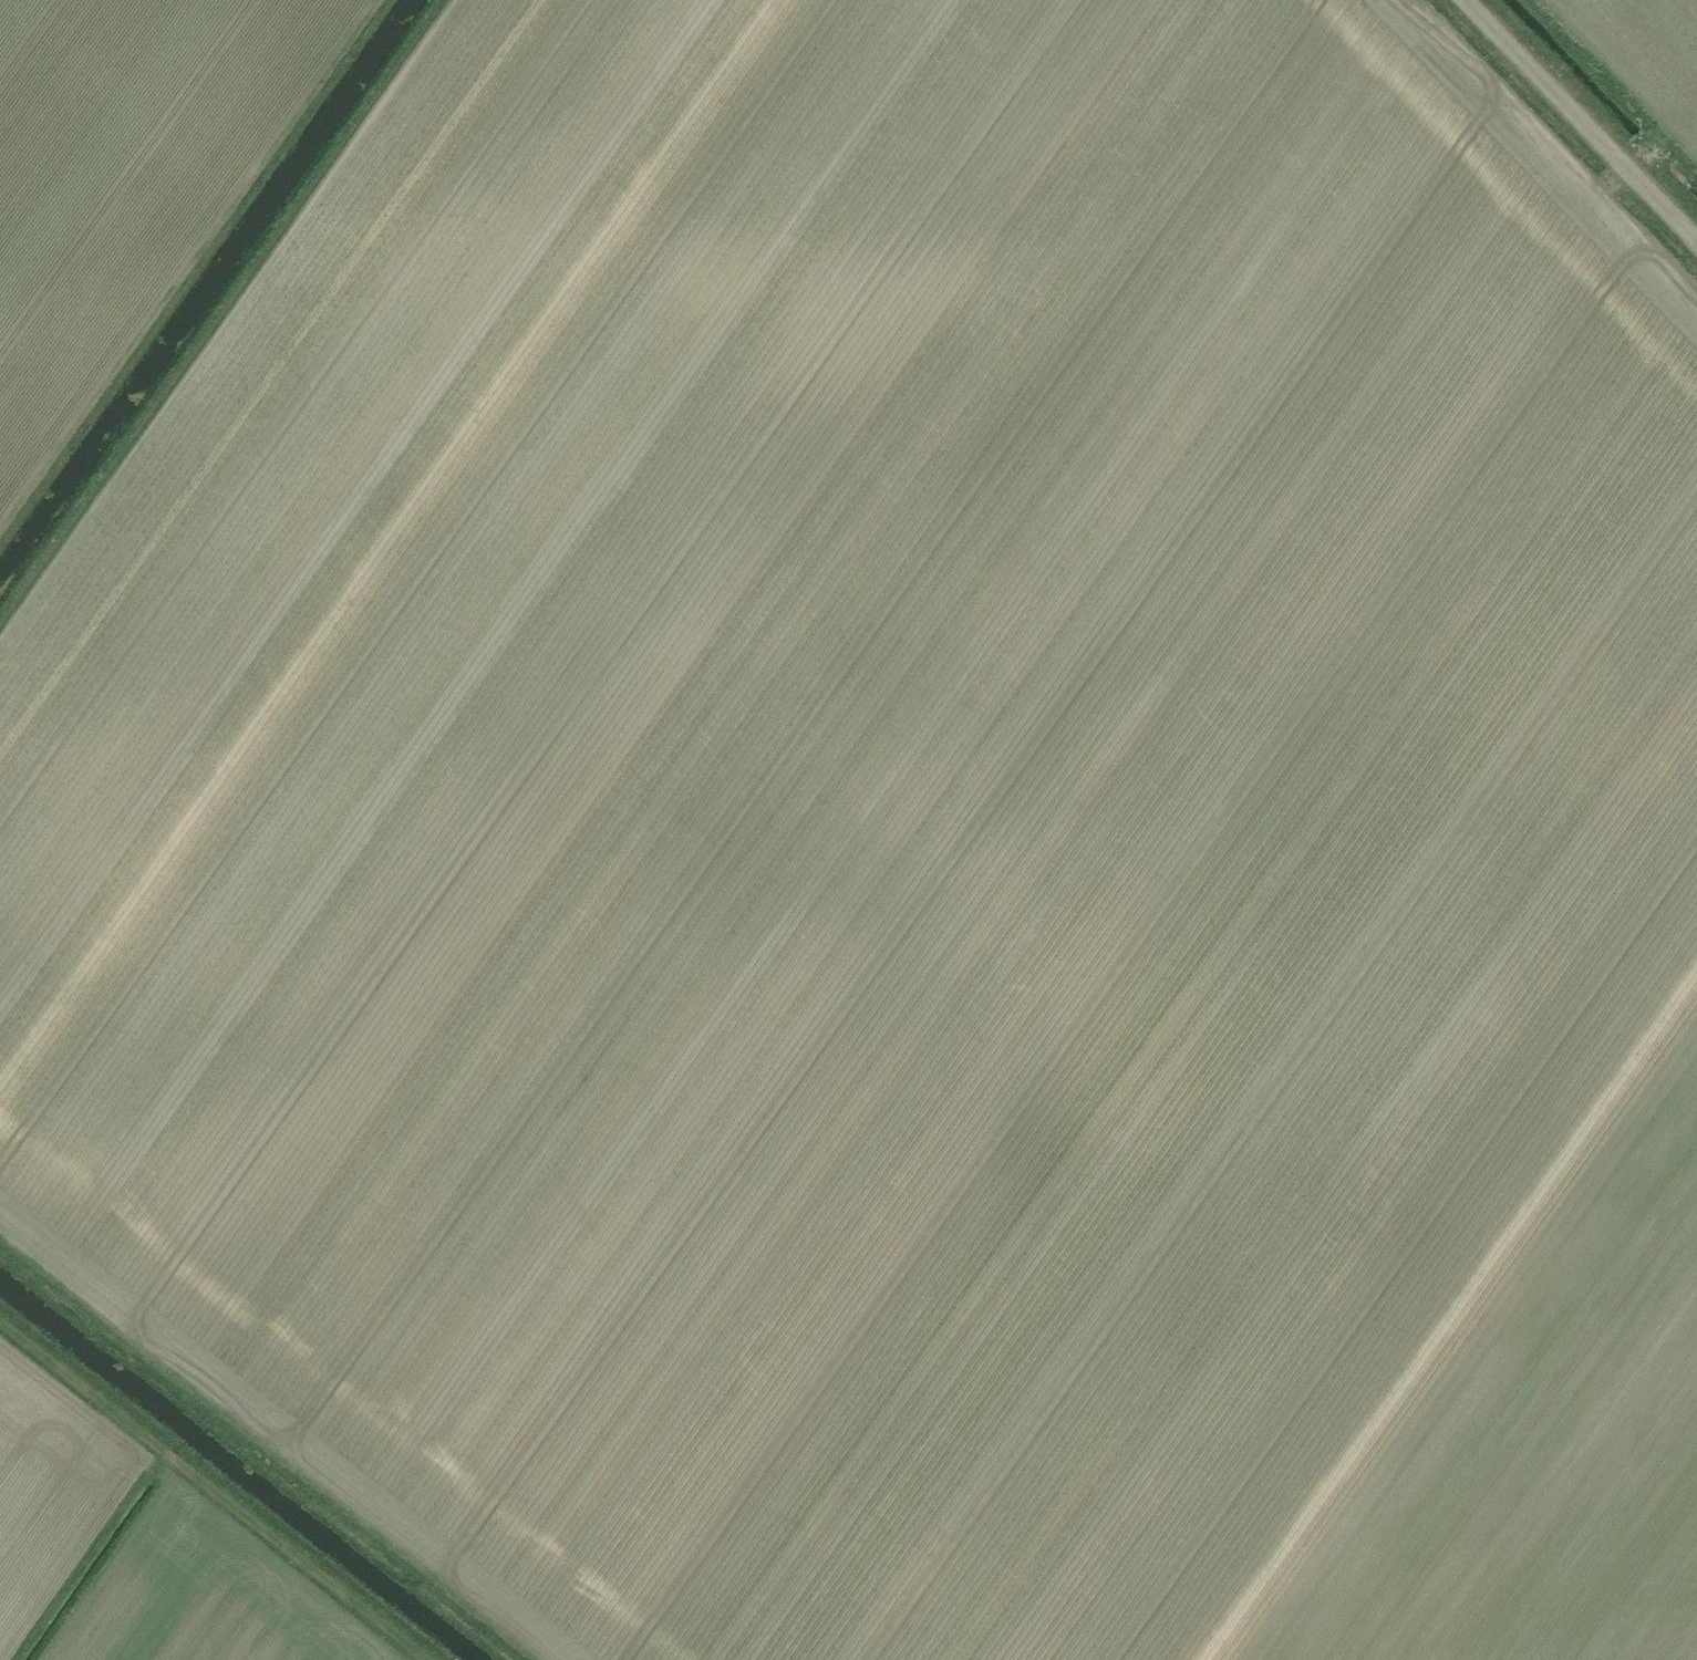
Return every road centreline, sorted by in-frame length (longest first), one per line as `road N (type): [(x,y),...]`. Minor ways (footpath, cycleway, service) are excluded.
road 1 (track): [(393,0),(0,550)]
road 2 (track): [(0,1310),(437,1659)]
road 3 (unclassified): [(1696,229),(1473,0)]

